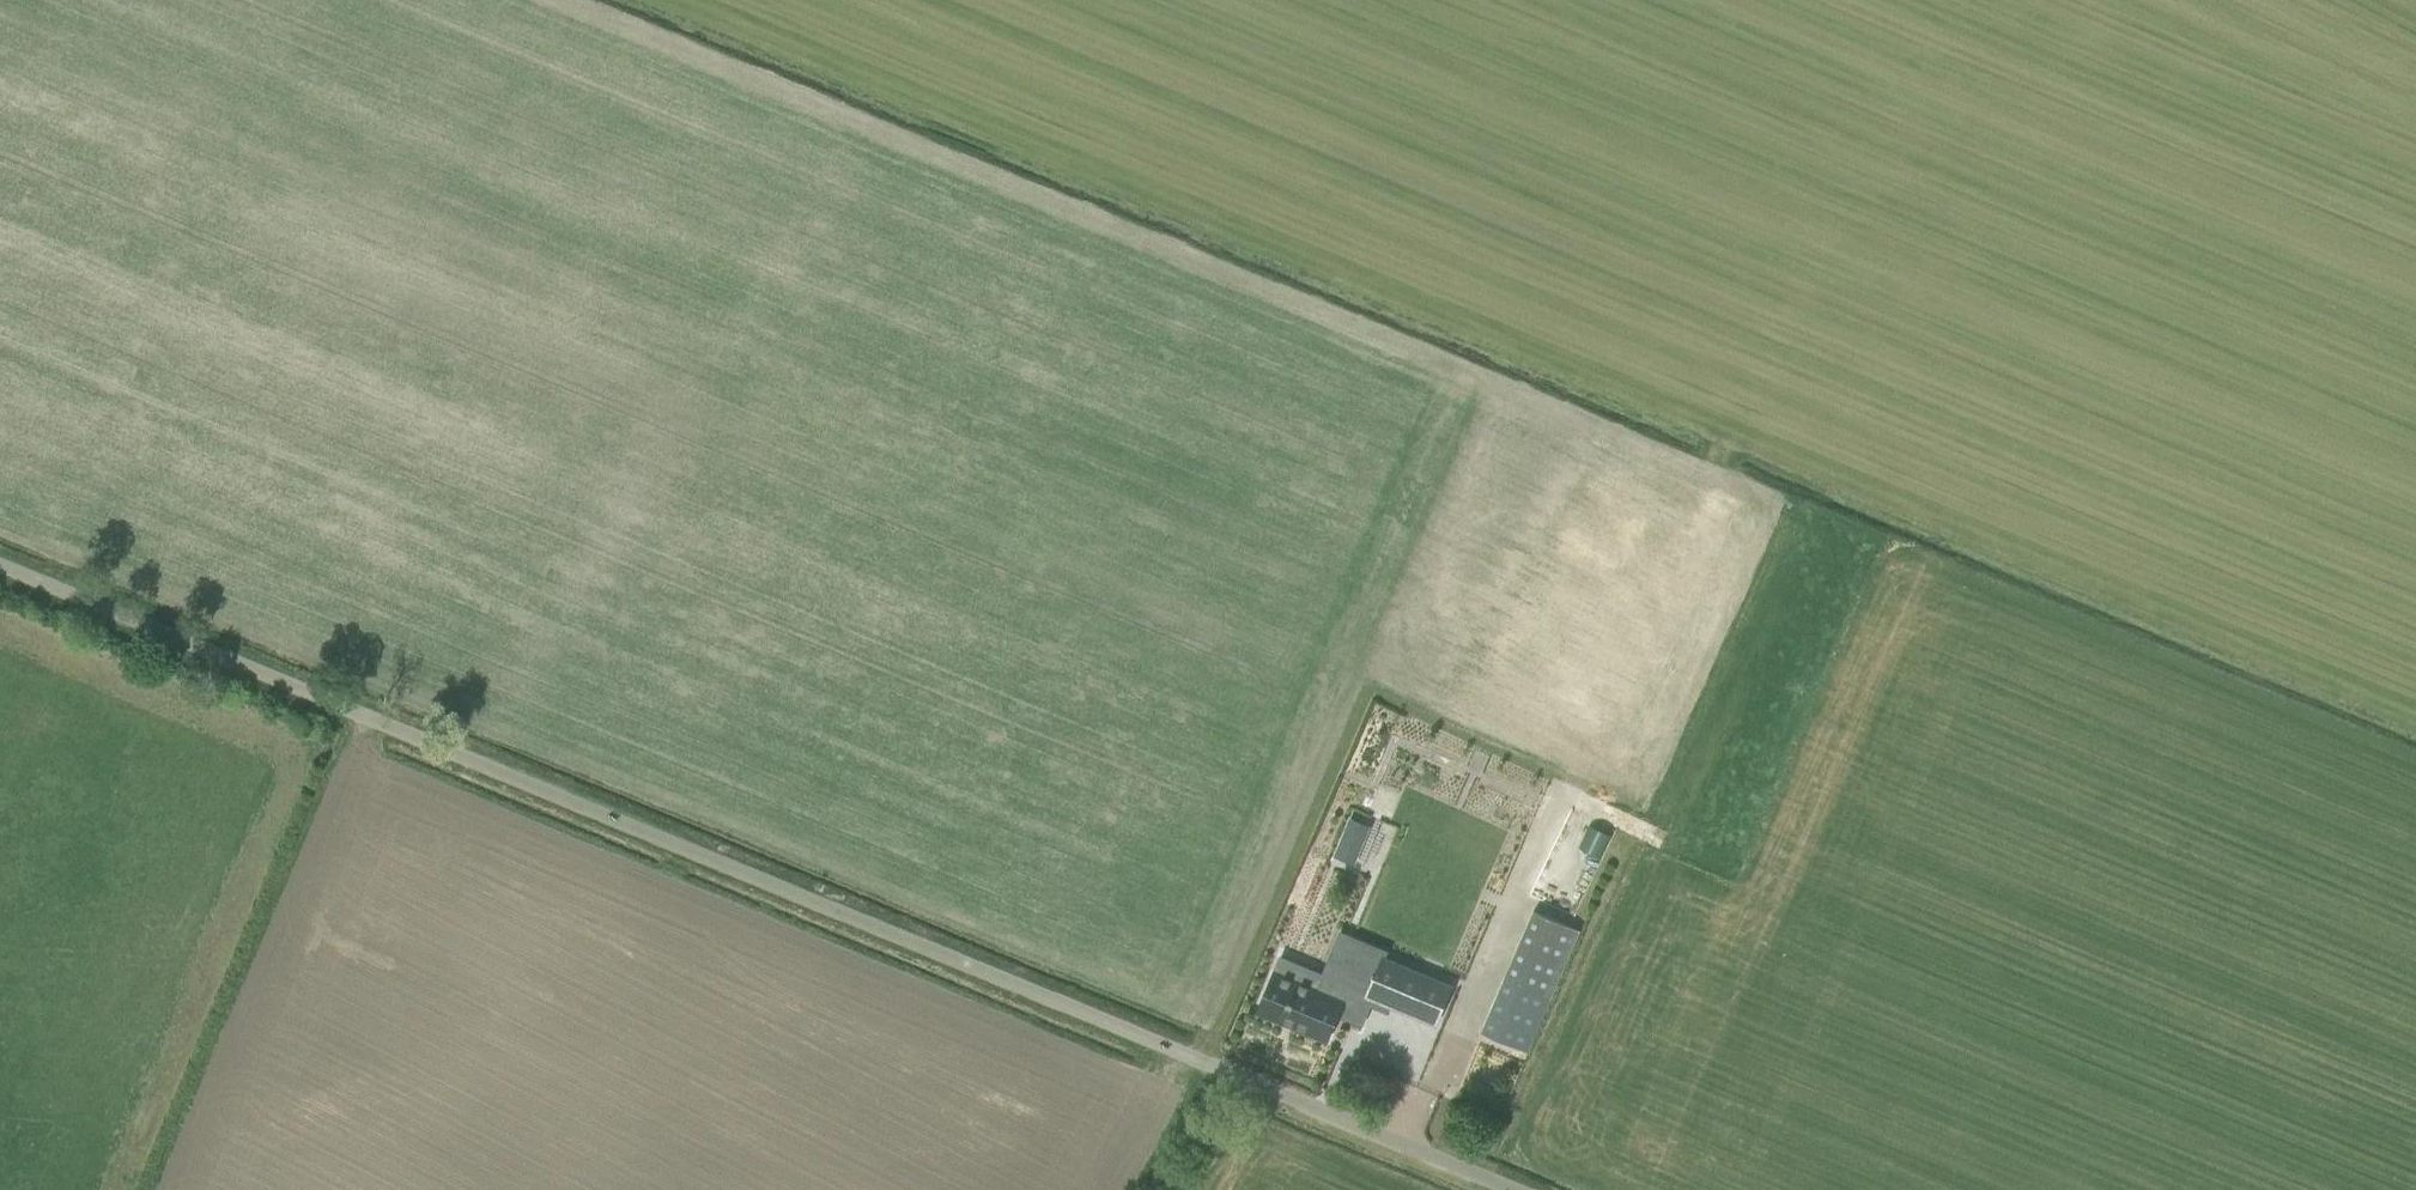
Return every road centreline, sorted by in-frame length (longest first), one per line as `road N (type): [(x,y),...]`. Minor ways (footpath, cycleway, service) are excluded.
road 1 (unclassified): [(1505,1189),(0,567)]

